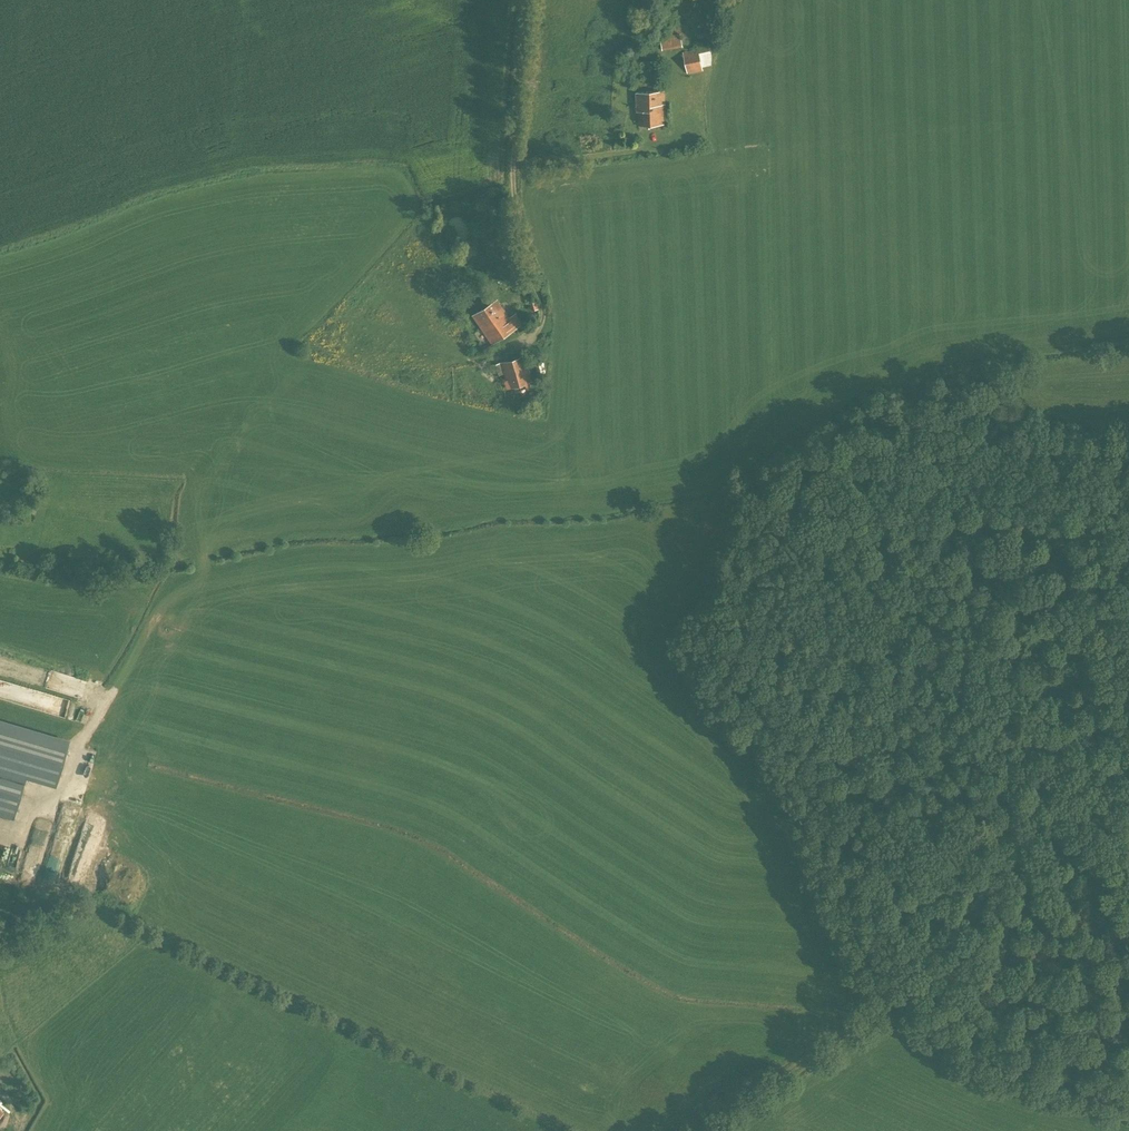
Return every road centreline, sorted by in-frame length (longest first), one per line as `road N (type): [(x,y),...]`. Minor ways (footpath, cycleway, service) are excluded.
road 1 (unclassified): [(528,274),(509,168),(516,0)]

